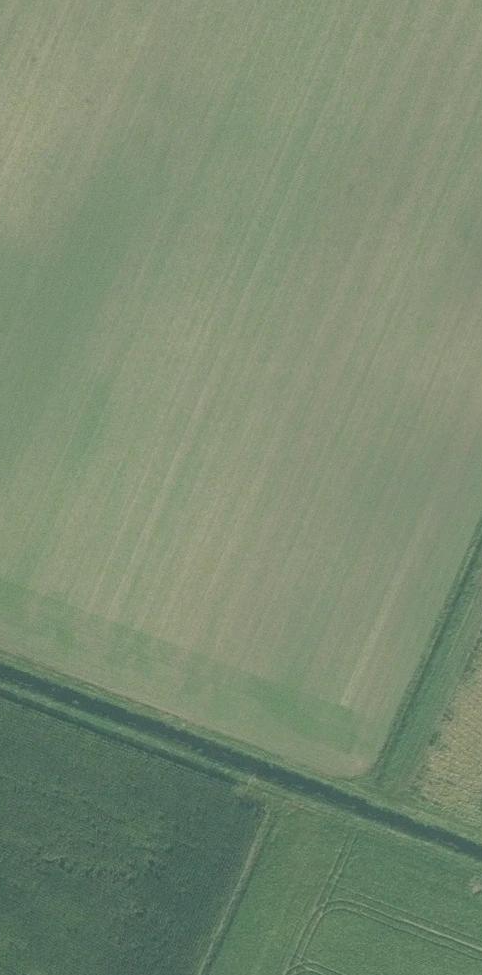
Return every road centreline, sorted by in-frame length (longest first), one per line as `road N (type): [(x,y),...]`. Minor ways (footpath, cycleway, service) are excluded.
road 1 (track): [(405,780),(481,599)]

